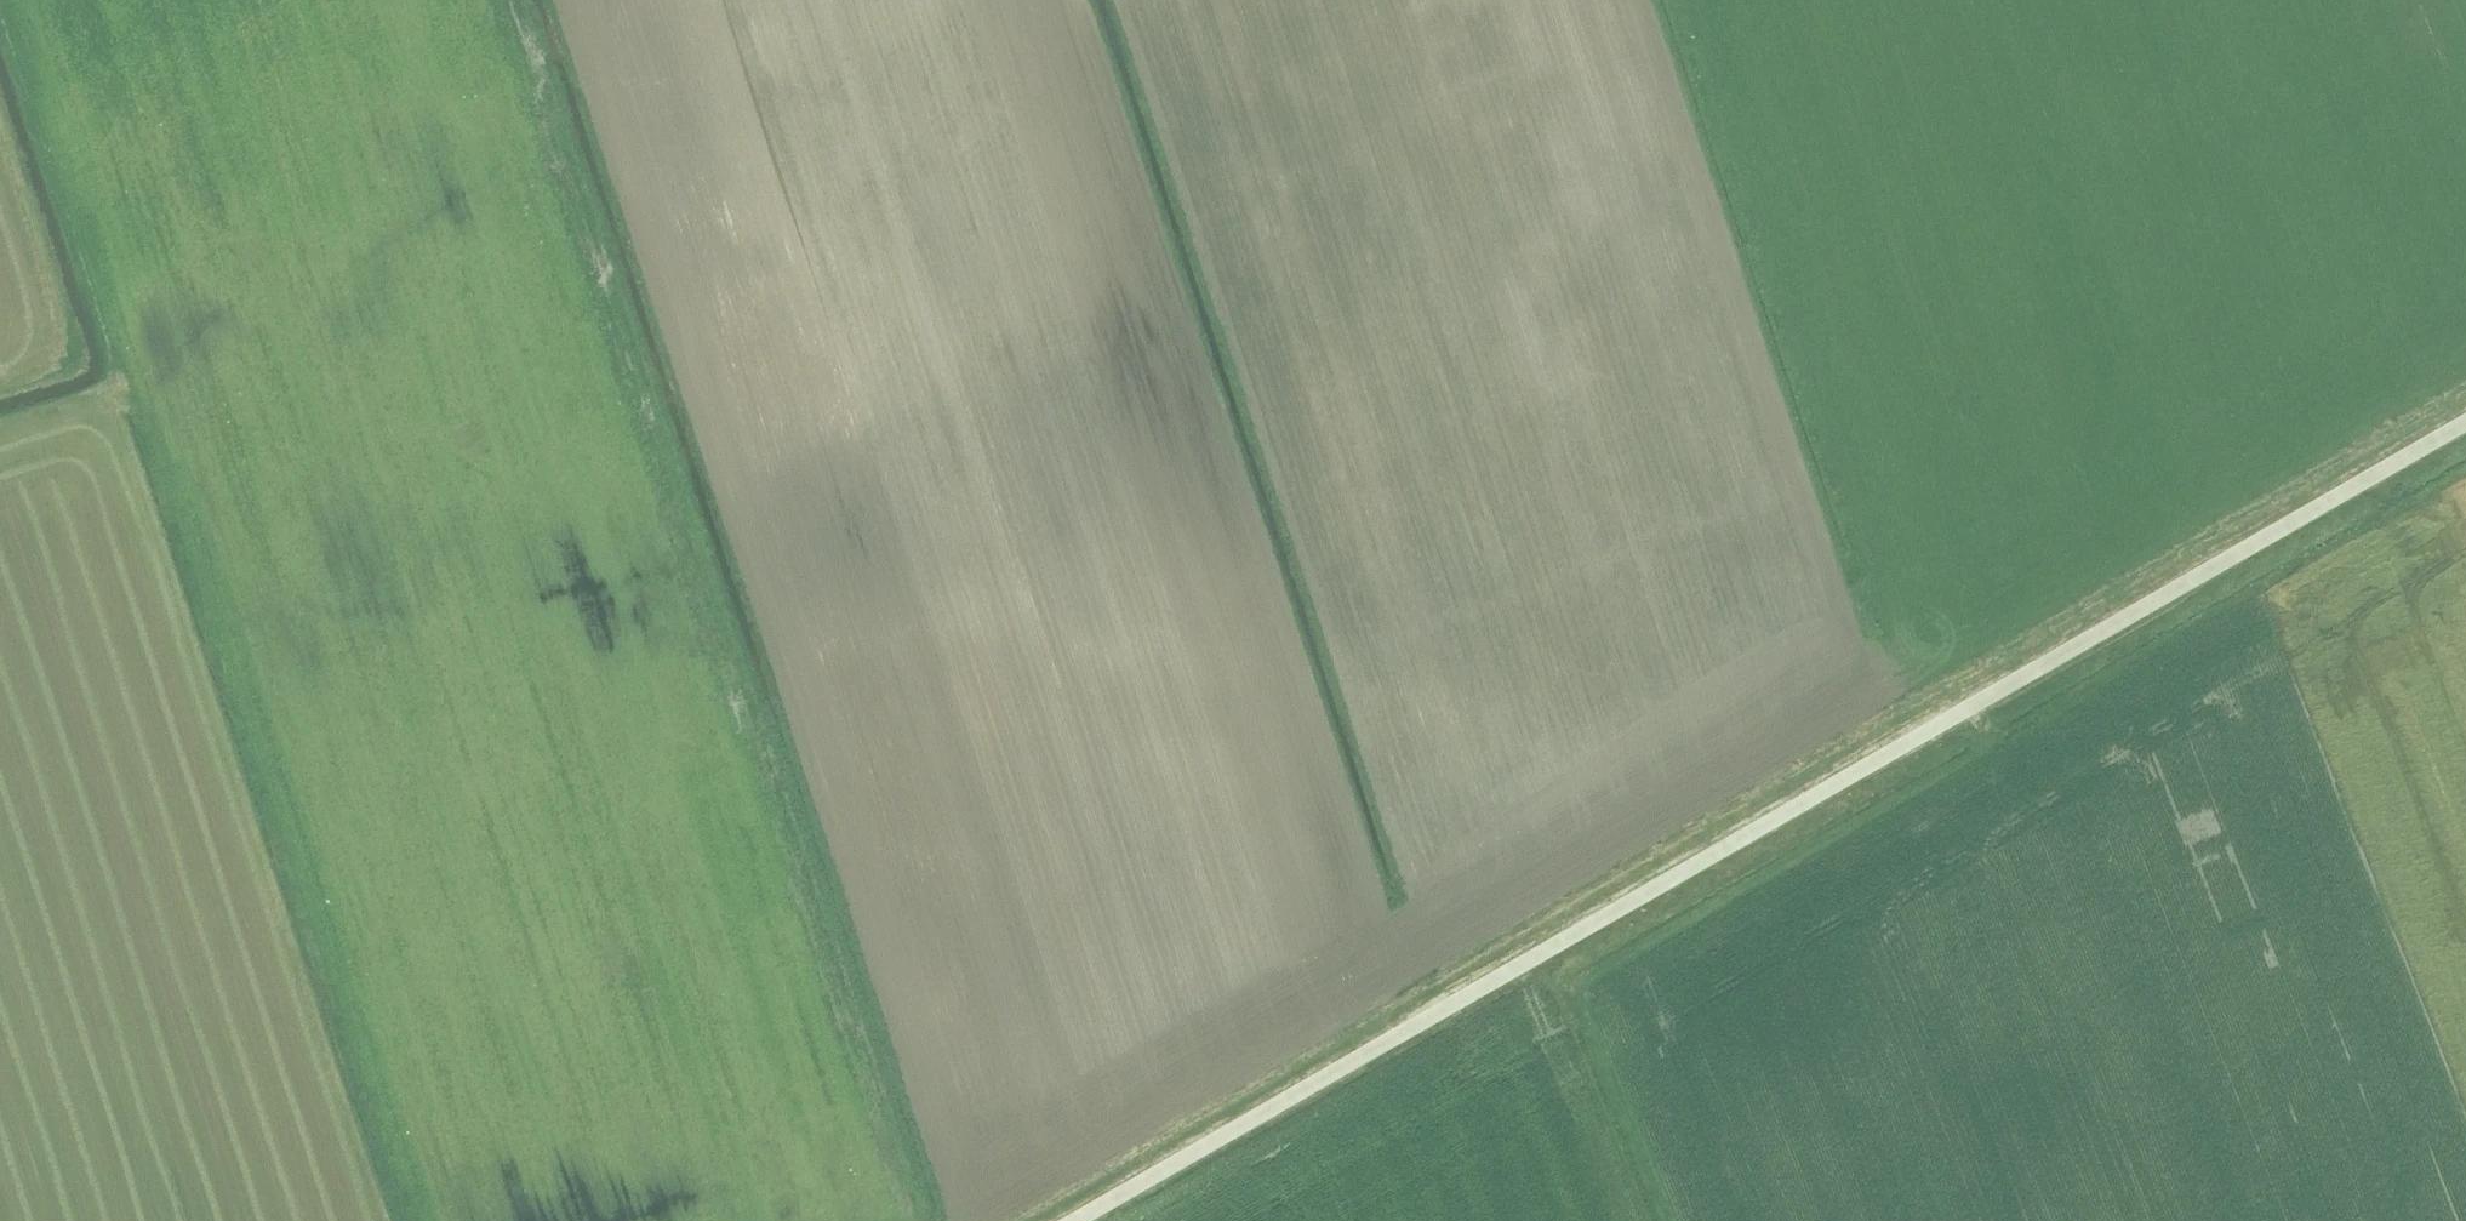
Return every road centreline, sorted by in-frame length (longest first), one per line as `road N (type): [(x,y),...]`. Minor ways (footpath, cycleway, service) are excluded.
road 1 (unclassified): [(1074,1220),(2465,423)]

